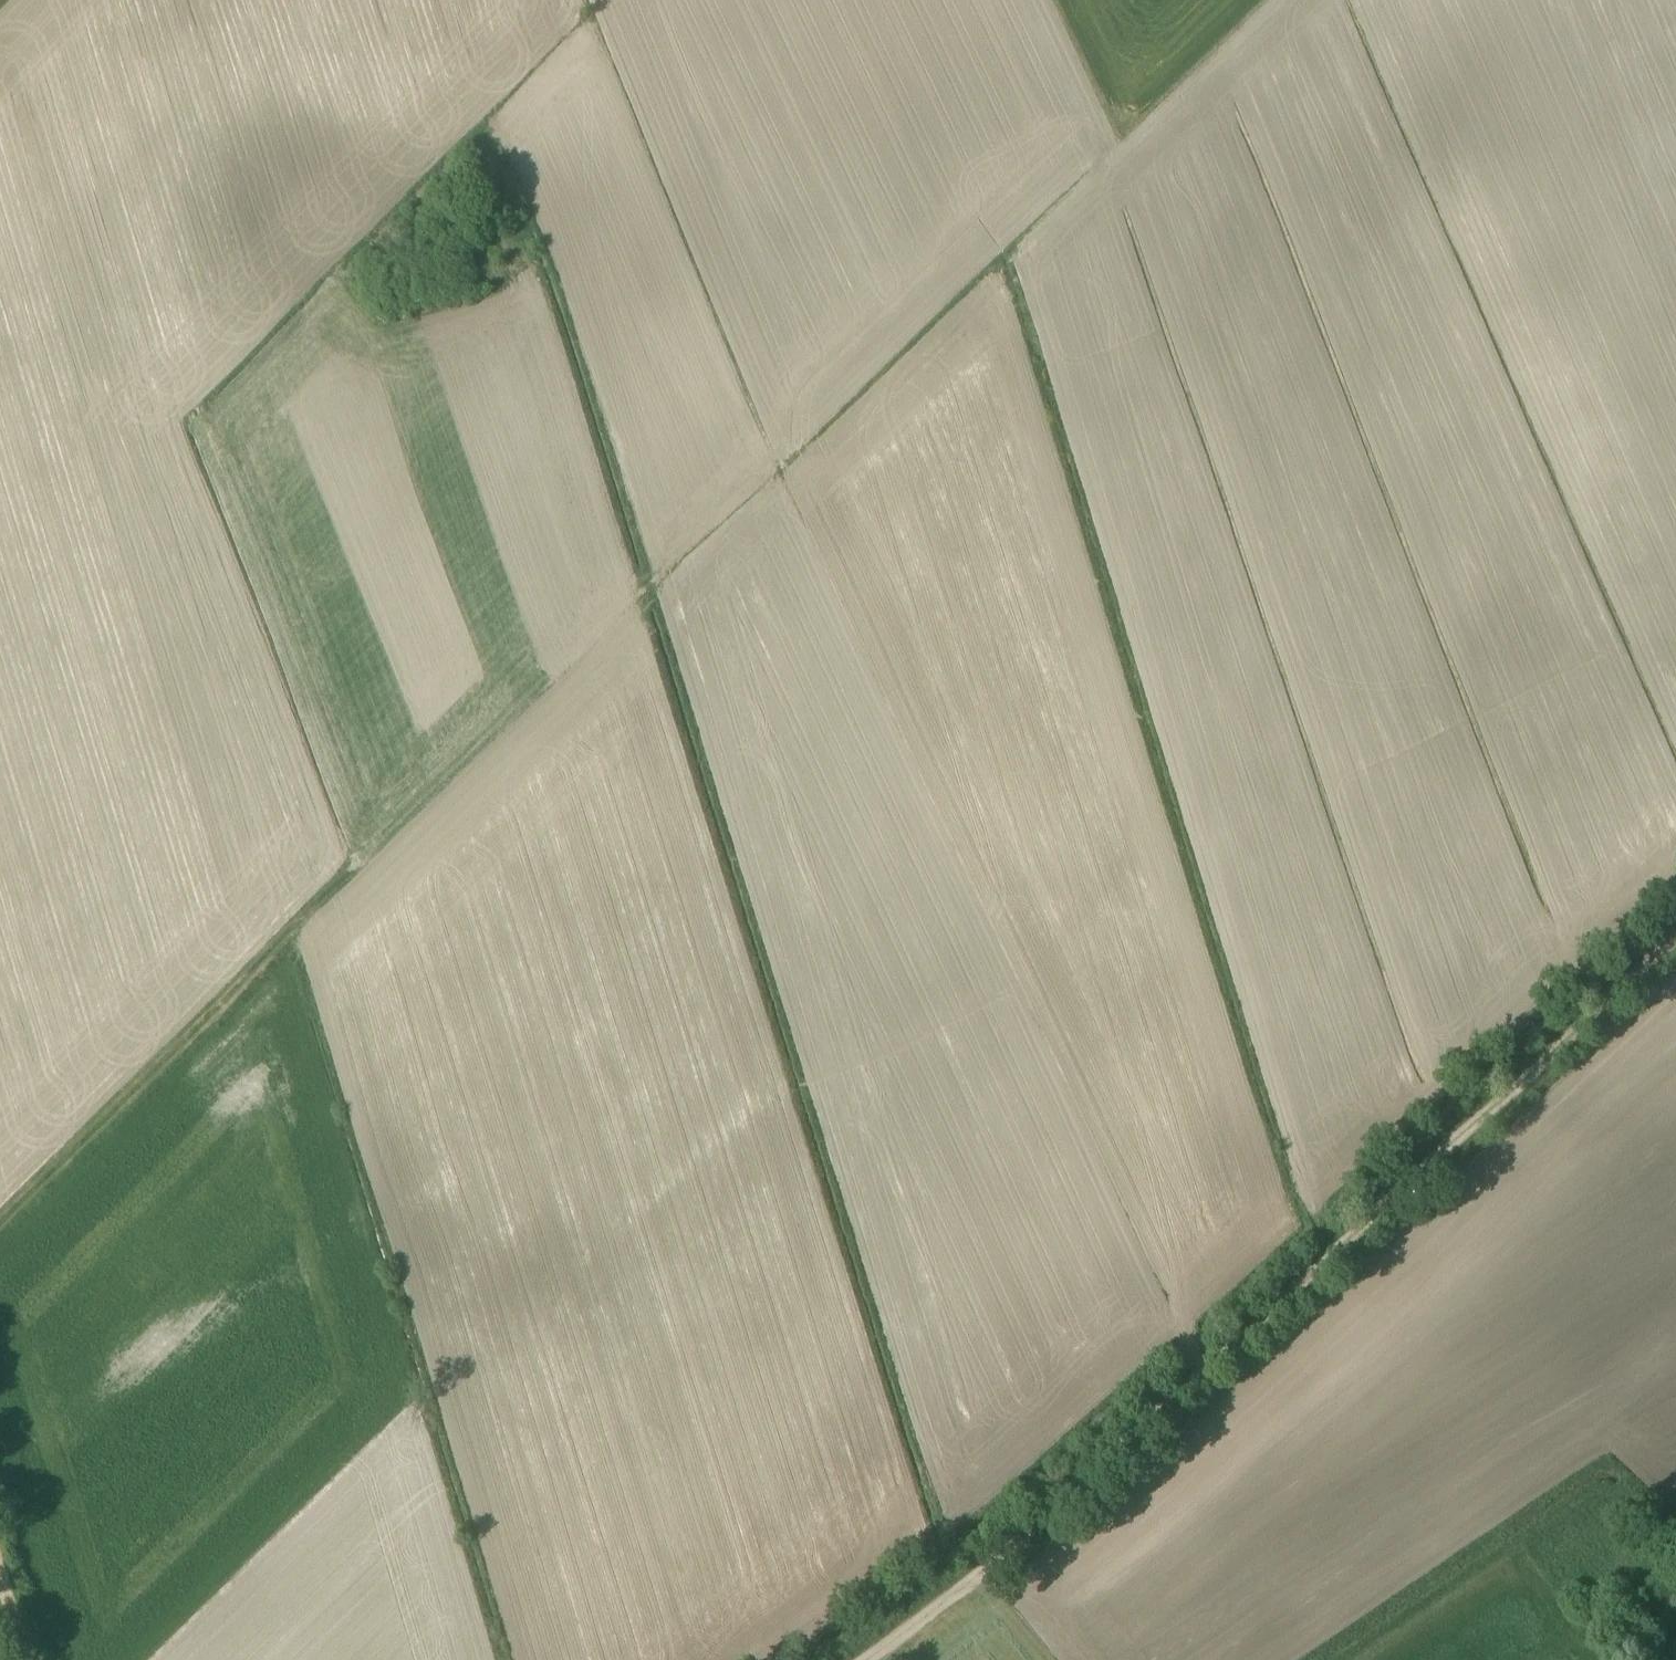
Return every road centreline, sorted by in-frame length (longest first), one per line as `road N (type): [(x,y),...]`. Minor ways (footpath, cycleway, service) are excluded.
road 1 (track): [(863,1659),(1001,1558),(1675,943)]
road 2 (track): [(0,1213),(266,961),(345,874)]

